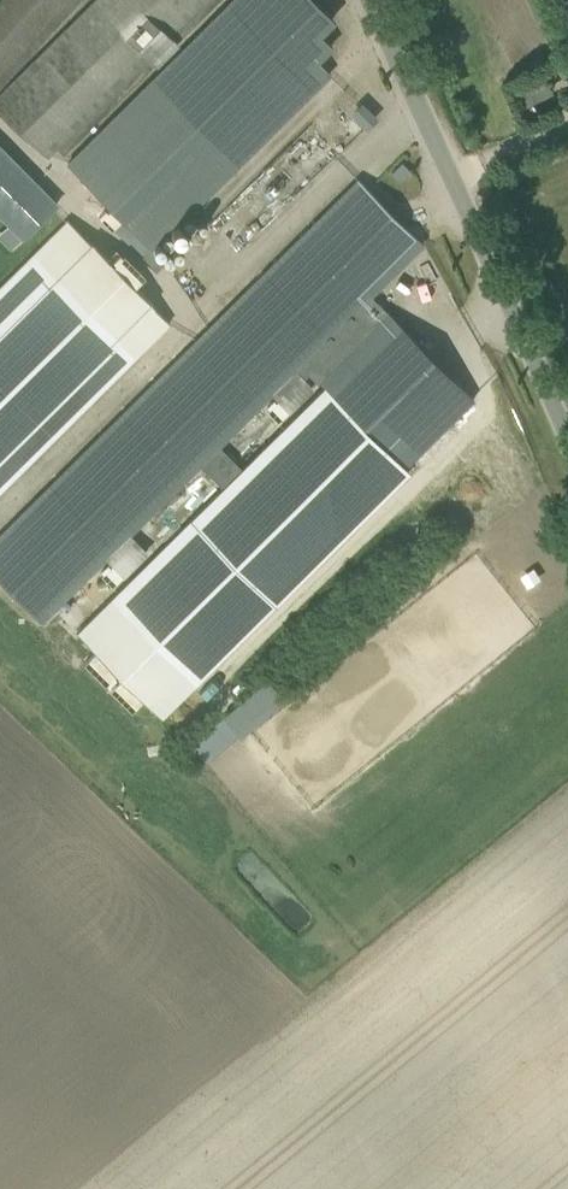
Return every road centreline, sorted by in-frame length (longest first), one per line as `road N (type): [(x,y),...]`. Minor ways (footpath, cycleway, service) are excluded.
road 1 (unclassified): [(567,419),(368,0)]

